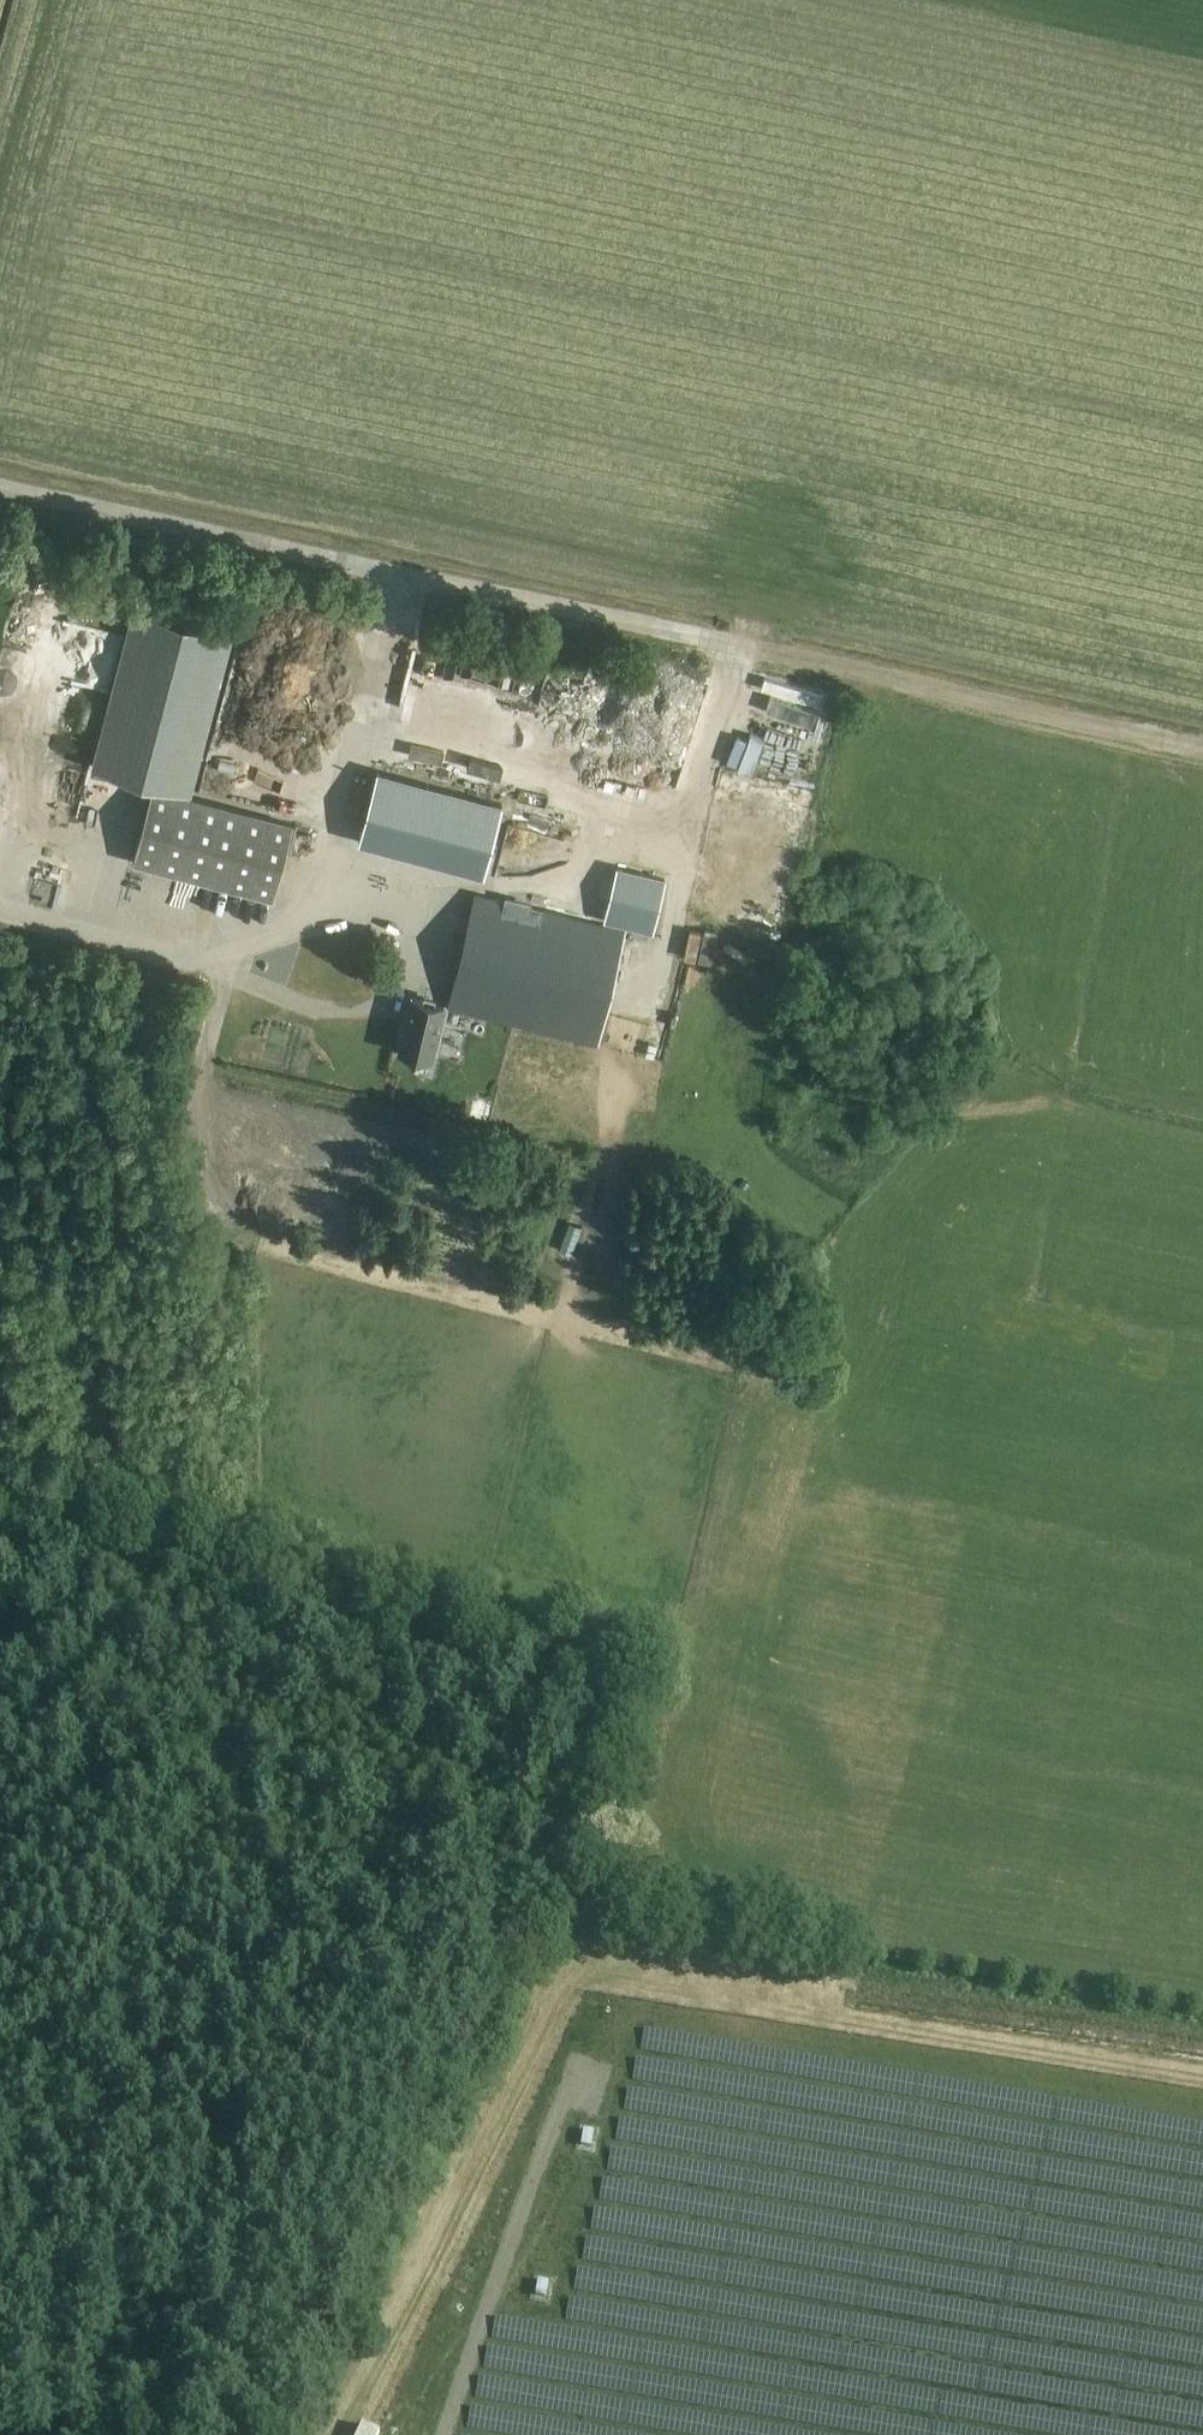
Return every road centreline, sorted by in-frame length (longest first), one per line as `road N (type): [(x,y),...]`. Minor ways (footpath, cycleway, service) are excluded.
road 1 (track): [(1202,745),(0,482)]

